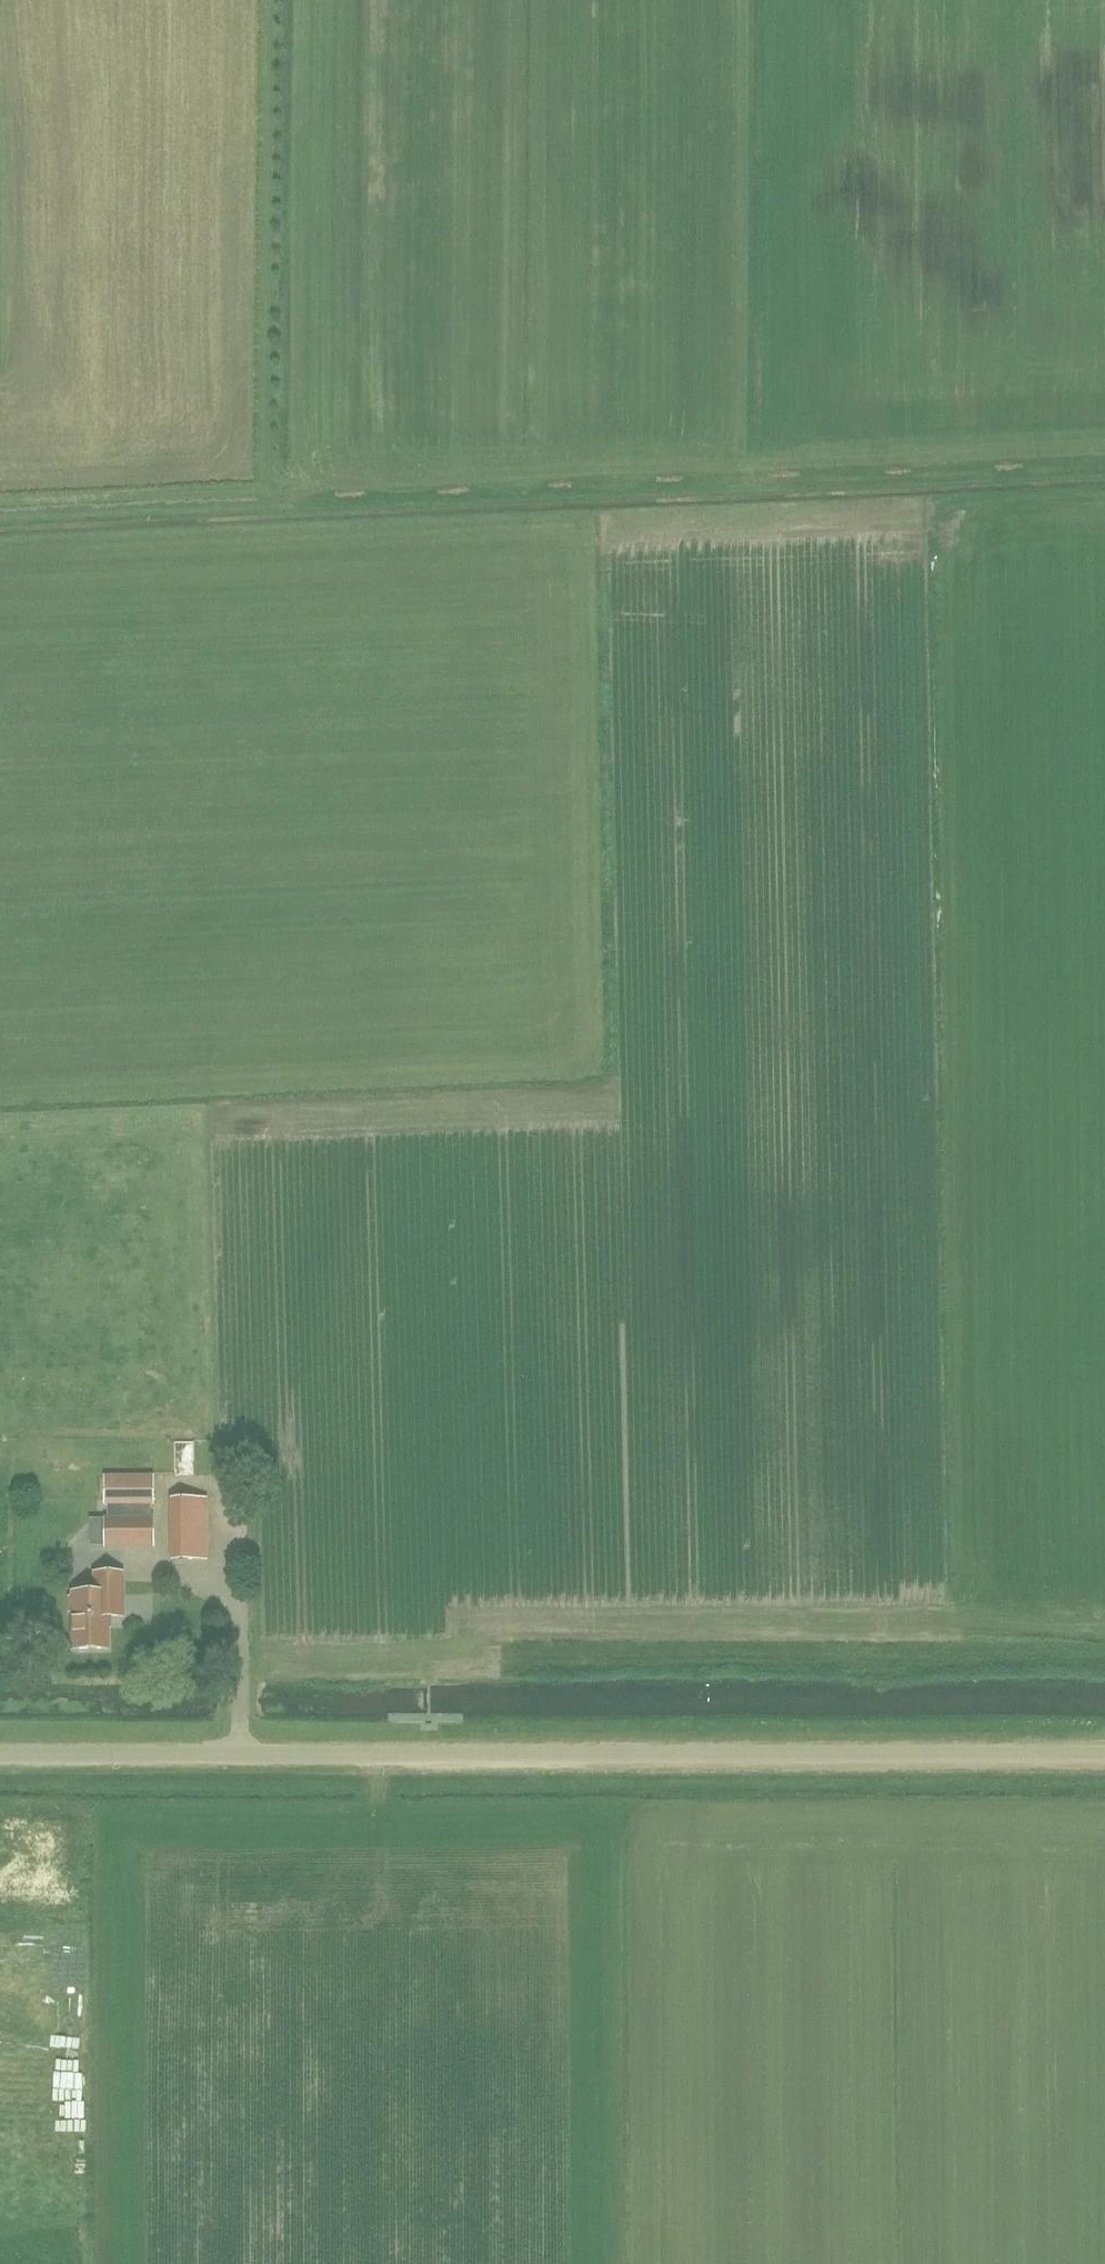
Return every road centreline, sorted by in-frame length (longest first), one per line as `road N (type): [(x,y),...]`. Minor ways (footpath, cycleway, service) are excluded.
road 1 (unclassified): [(1104,1758),(0,1758)]

